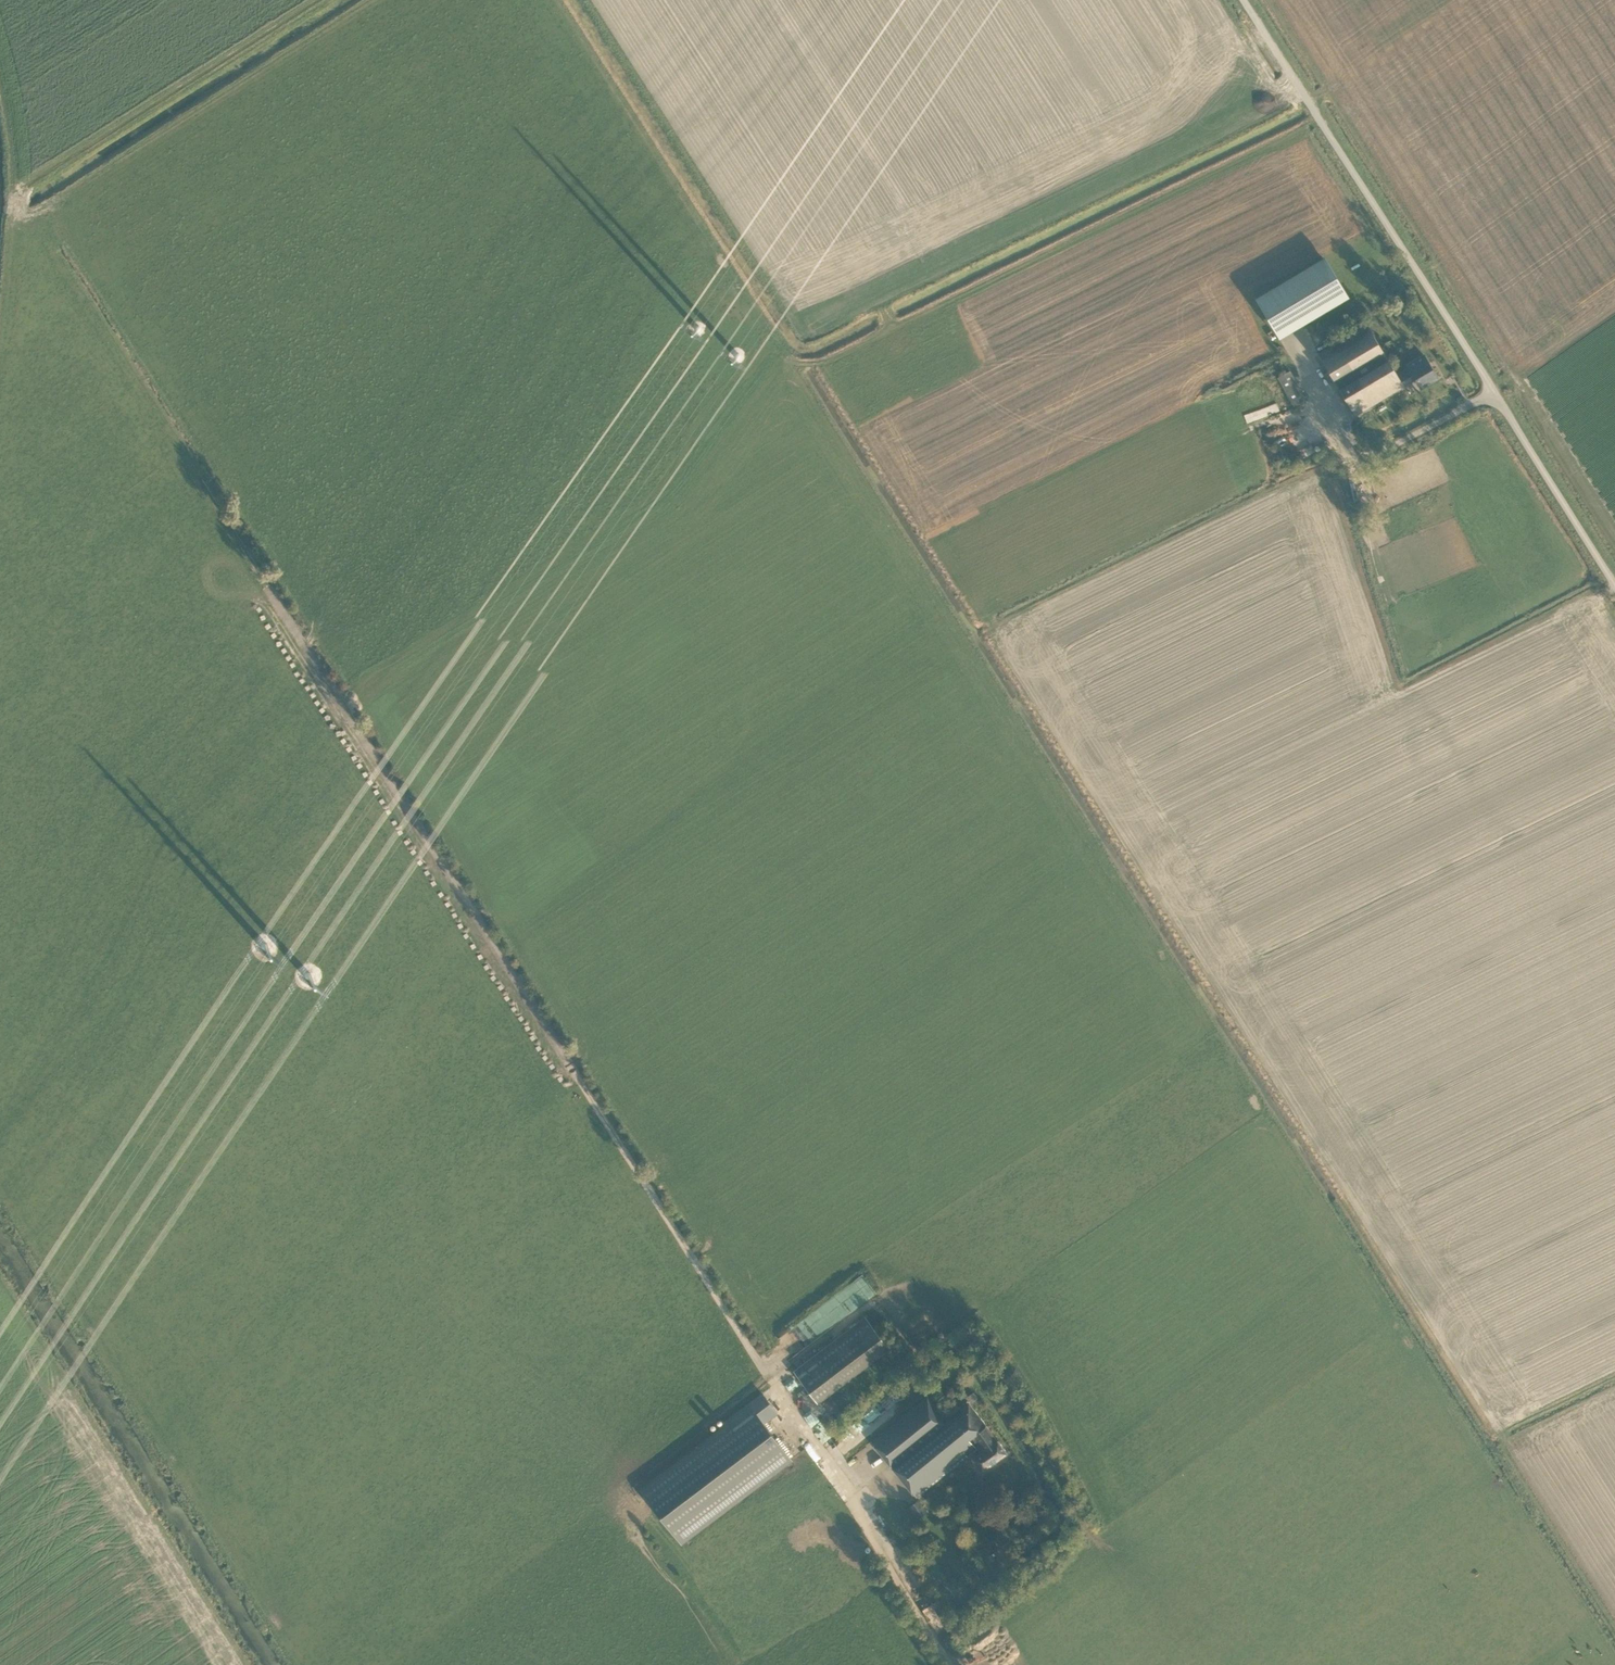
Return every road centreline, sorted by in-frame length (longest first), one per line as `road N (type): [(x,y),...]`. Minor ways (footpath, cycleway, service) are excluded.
road 1 (track): [(647,1184),(200,482)]
road 2 (unclassified): [(1243,0),(1614,583)]

